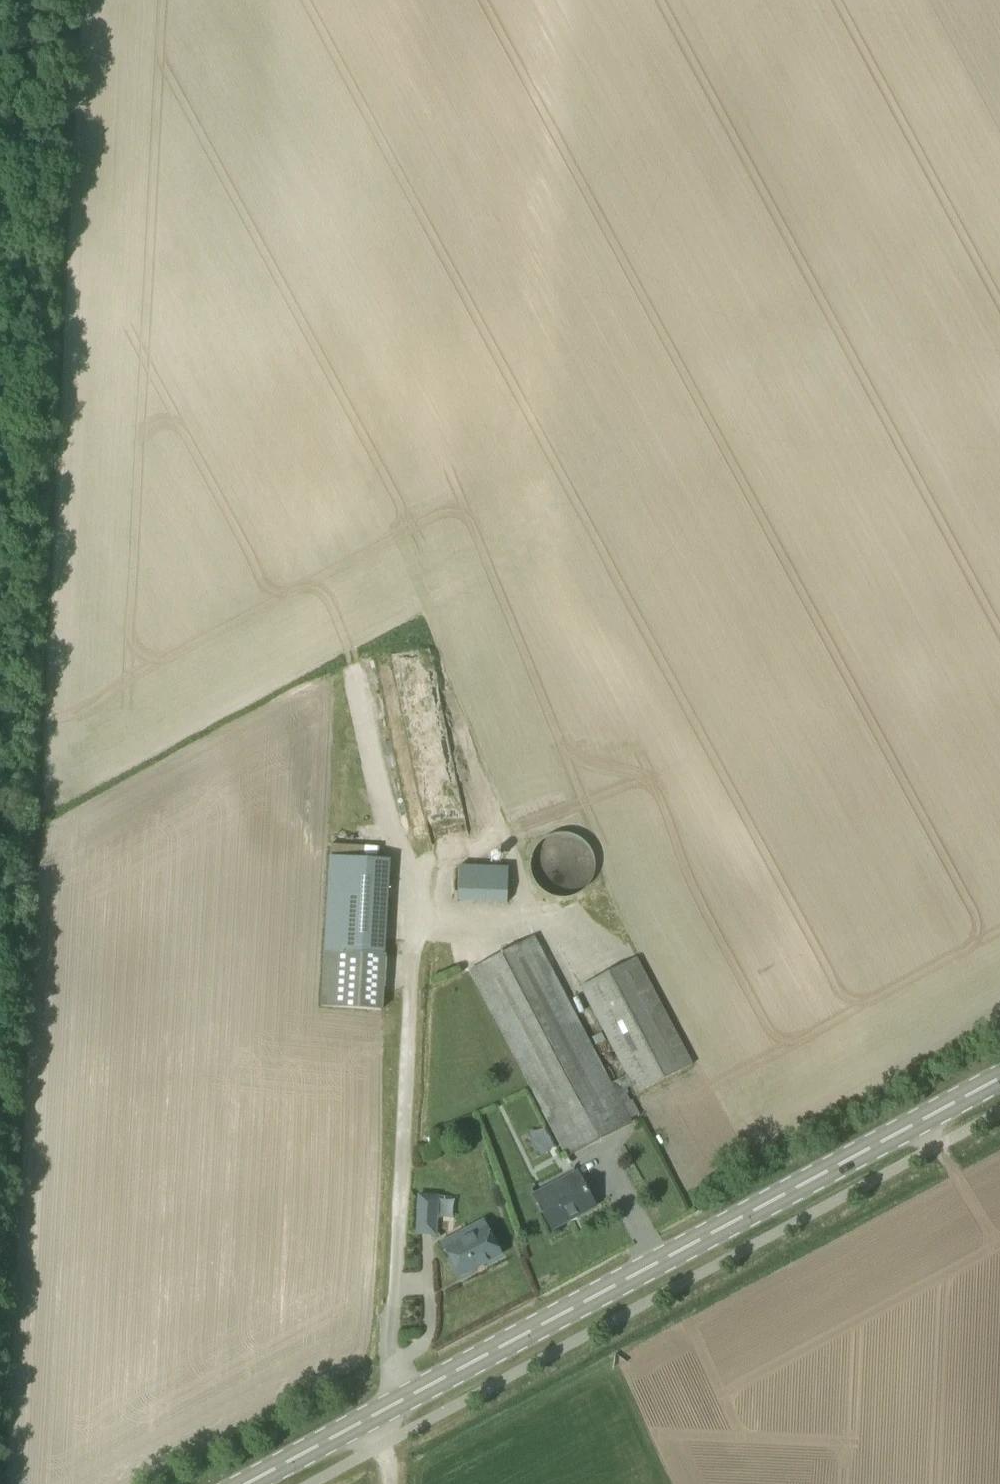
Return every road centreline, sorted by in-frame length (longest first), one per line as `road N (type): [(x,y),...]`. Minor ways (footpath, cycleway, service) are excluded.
road 1 (secondary): [(249,1483),(999,1081)]

